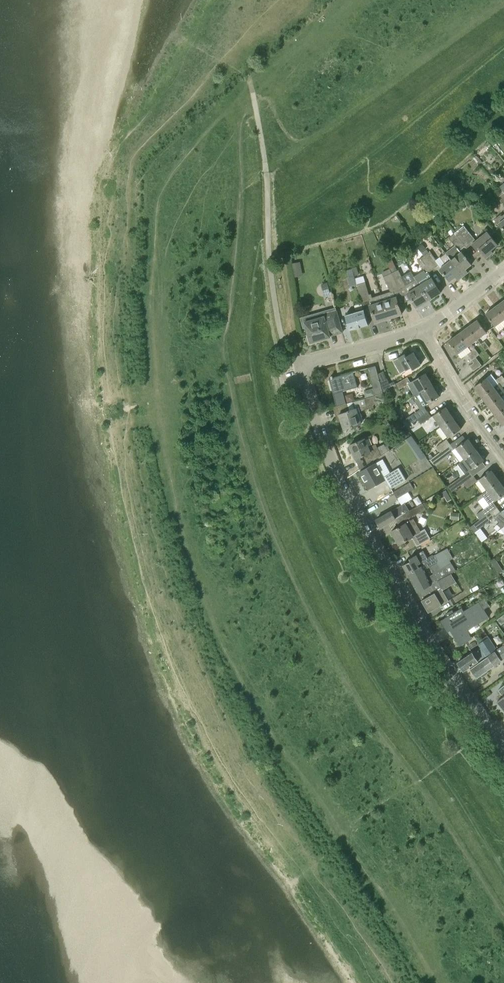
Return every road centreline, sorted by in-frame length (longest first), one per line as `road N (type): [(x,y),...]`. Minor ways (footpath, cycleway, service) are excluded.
road 1 (residential): [(494,736),(345,491),(301,365),(427,329)]
road 2 (residential): [(503,451),(427,329)]

